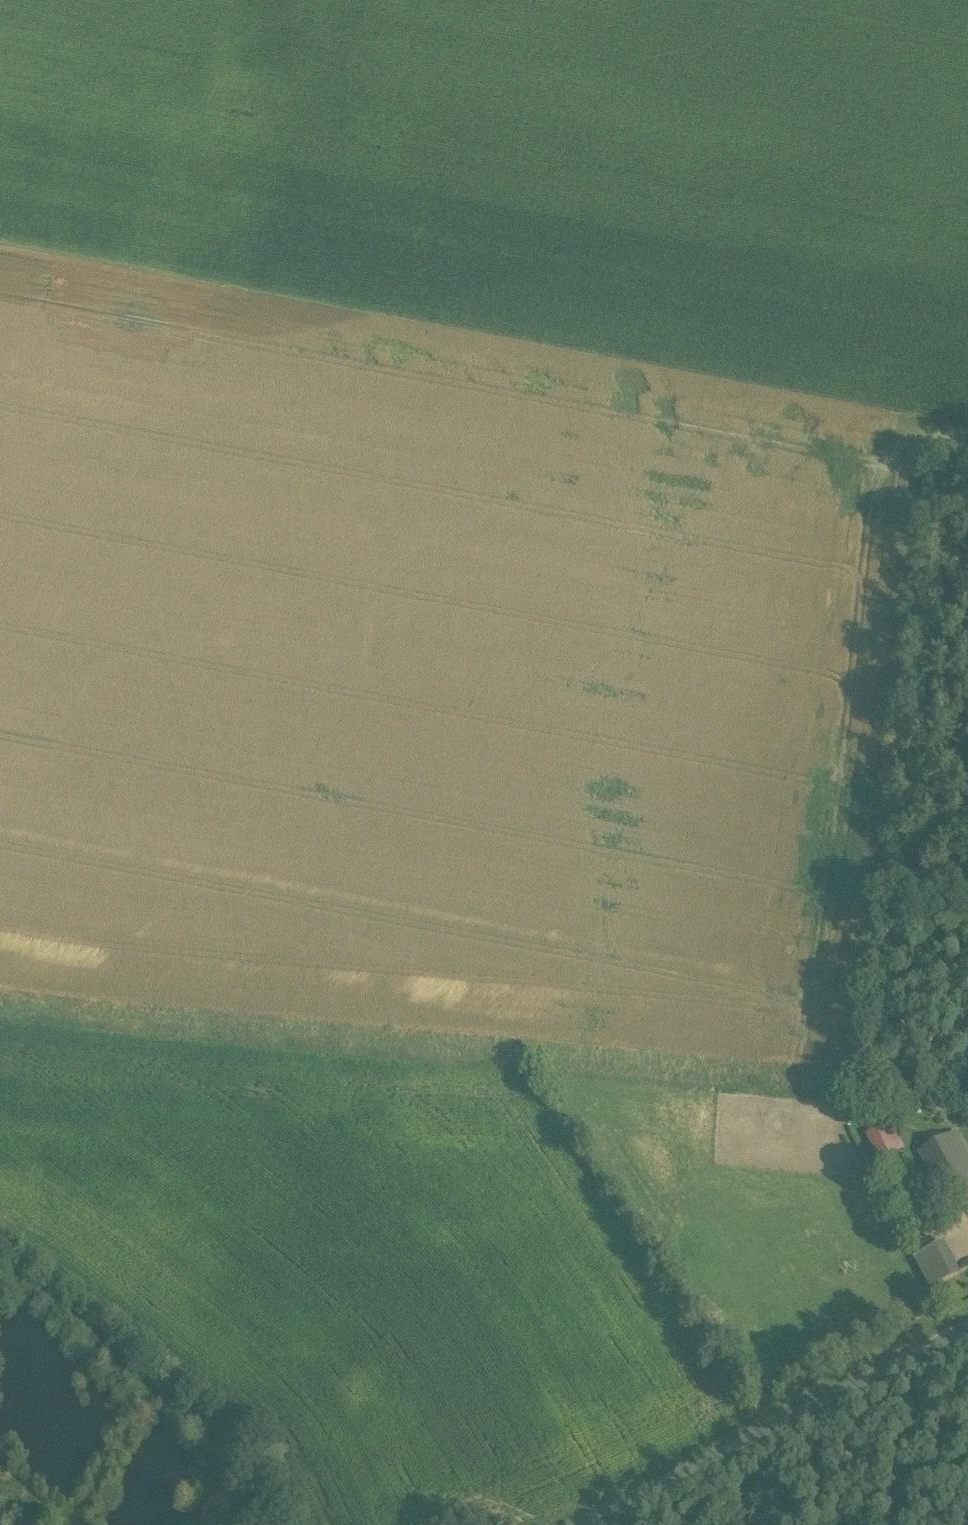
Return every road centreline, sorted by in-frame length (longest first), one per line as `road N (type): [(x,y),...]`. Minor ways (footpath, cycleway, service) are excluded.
road 1 (unclassified): [(967,1338),(599,1524)]

